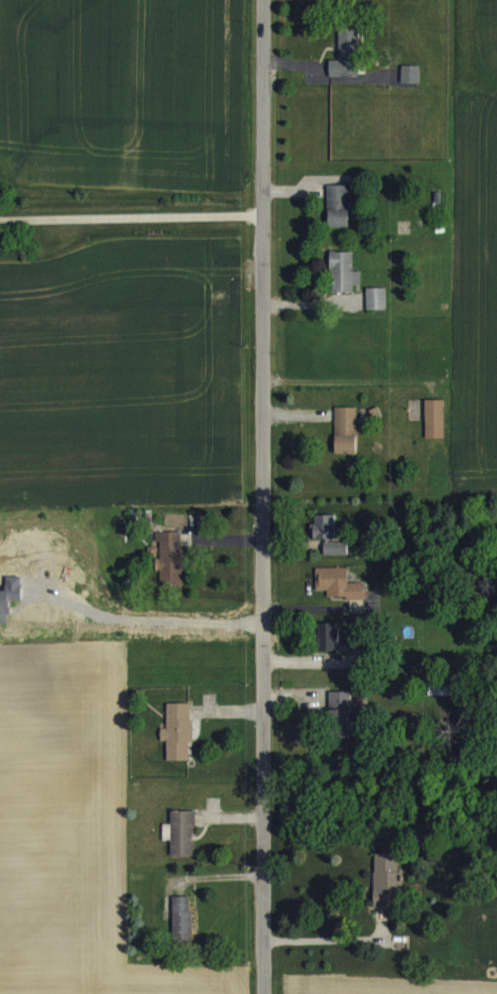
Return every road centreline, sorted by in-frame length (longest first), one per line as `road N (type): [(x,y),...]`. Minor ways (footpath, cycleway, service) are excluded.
road 1 (residential): [(264,0),(267,993)]

